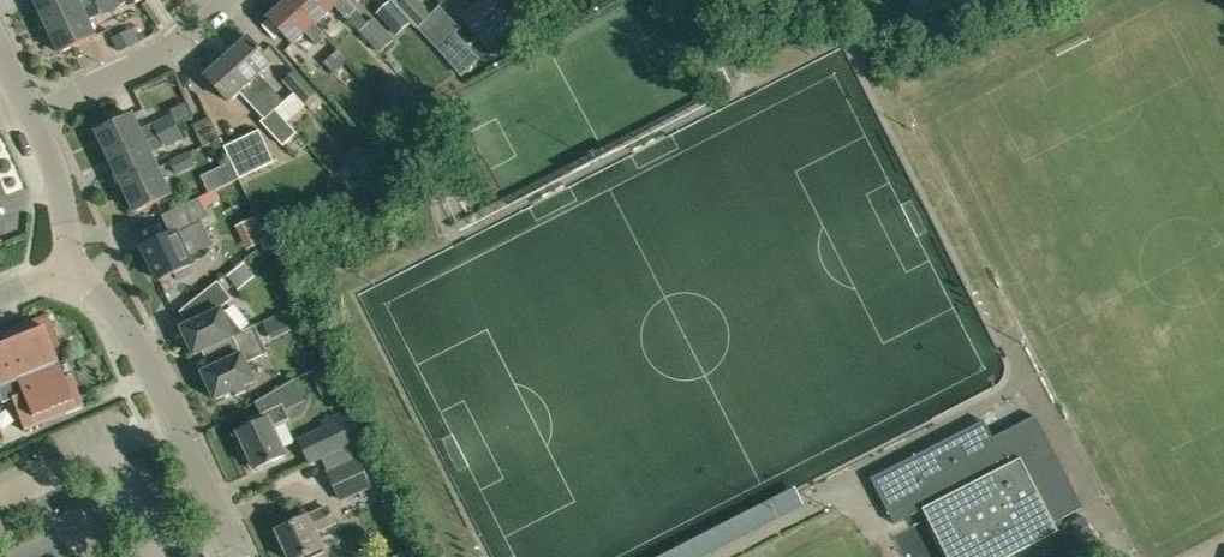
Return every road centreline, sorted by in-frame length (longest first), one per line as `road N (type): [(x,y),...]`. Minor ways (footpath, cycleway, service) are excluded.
road 1 (residential): [(238,556),(138,345),(75,264)]
road 2 (residential): [(29,117),(150,57),(228,0)]
road 3 (residential): [(75,264),(48,155),(29,117)]

